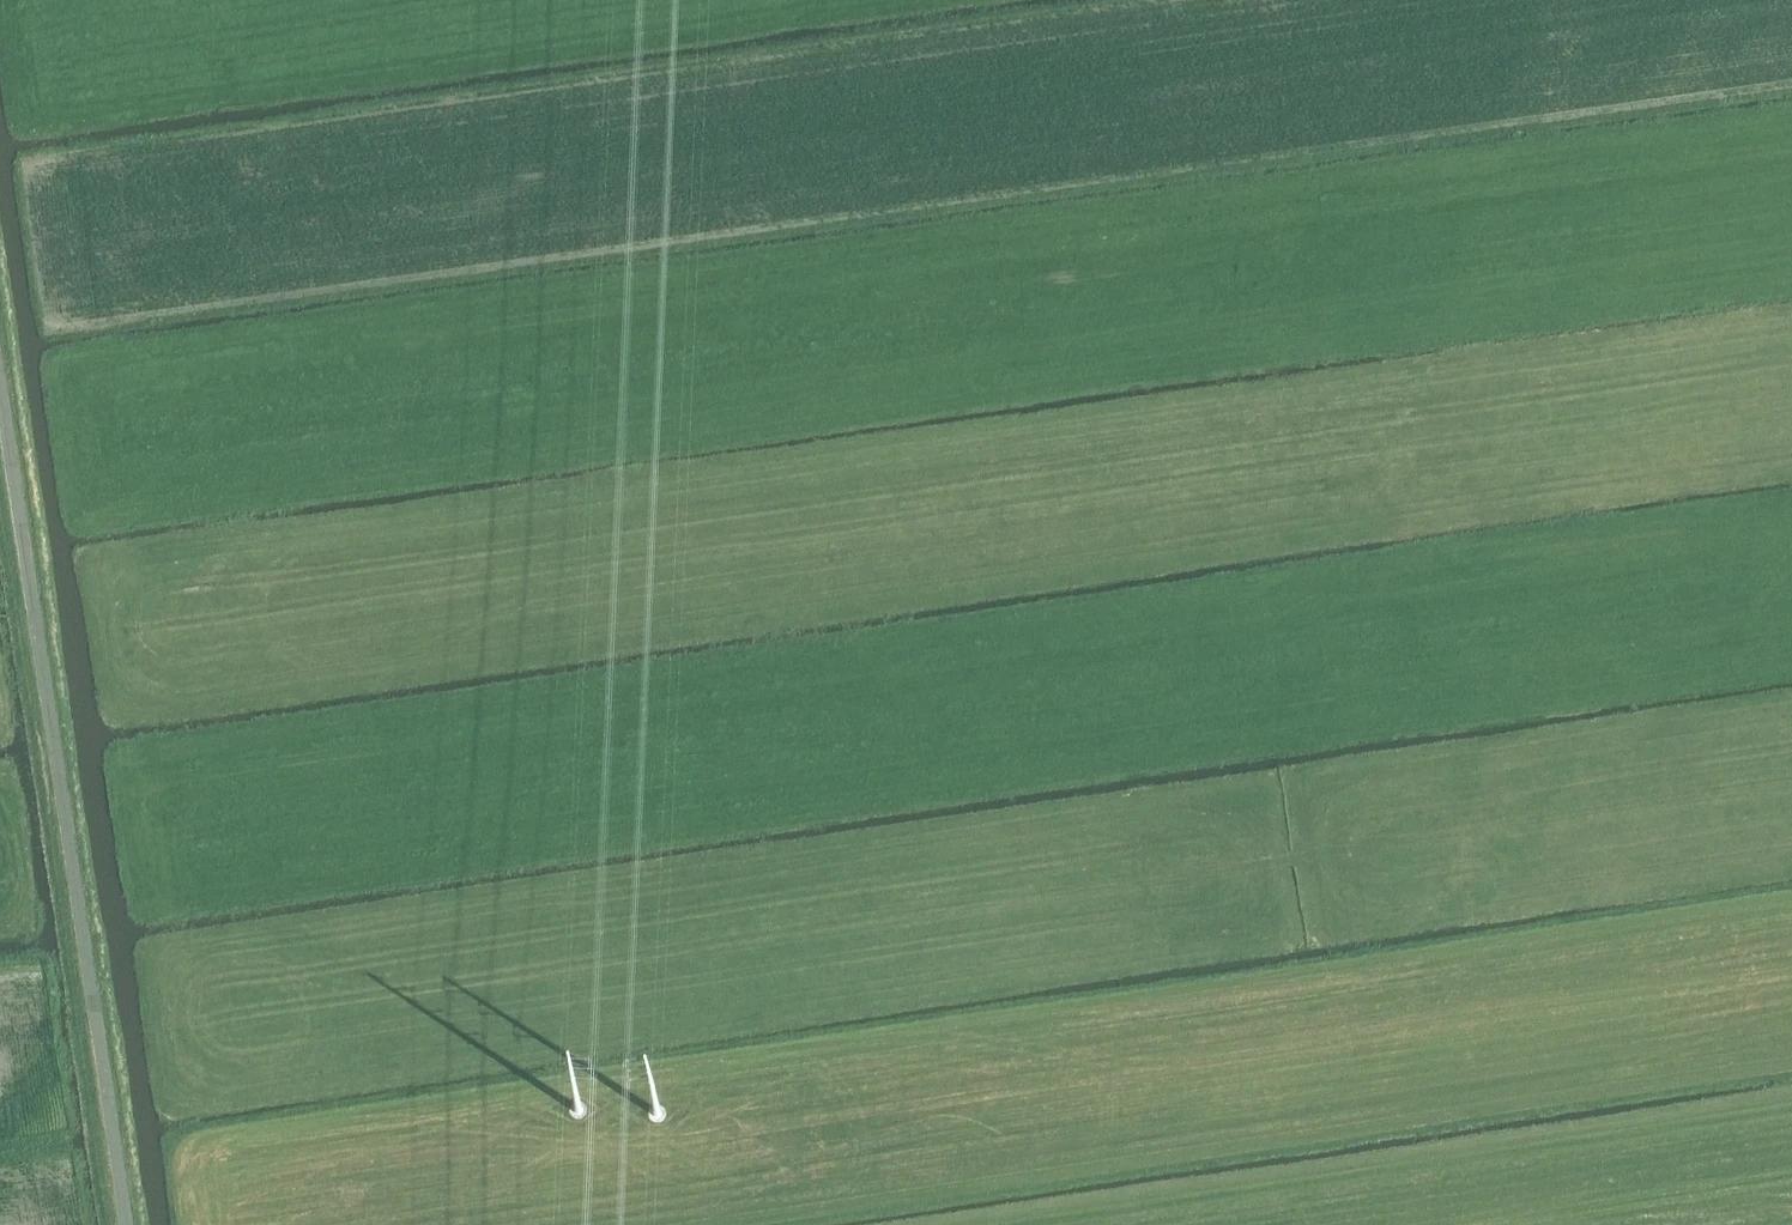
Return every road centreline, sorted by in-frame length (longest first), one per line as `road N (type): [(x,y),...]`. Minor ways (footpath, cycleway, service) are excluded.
road 1 (unclassified): [(128,1224),(0,341)]

